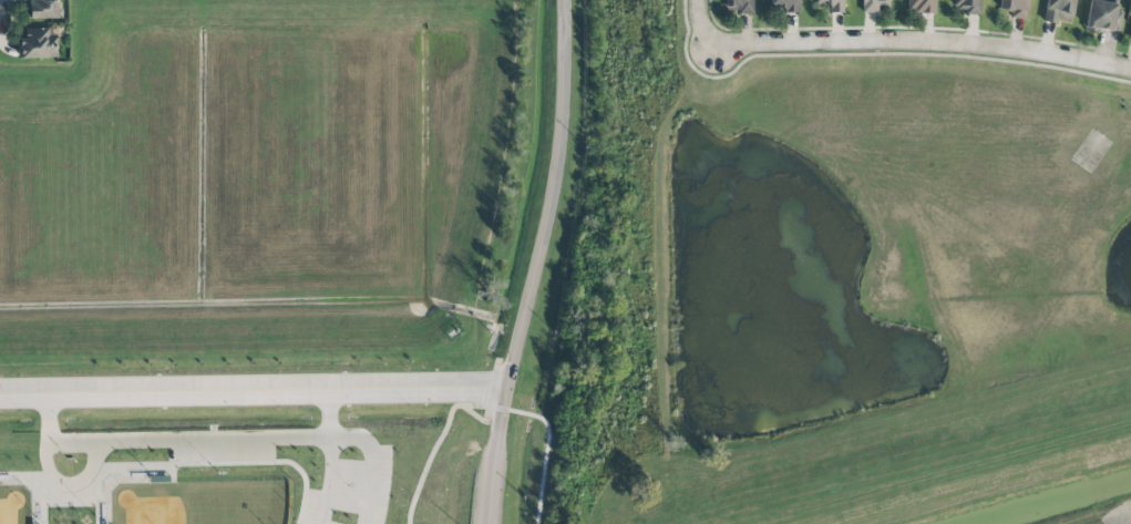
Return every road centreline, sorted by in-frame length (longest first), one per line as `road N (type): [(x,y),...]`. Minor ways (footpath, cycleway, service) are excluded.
road 1 (tertiary): [(564,0),(558,155),(492,452),(485,523)]
road 2 (tertiary): [(0,394),(507,382)]
road 3 (residential): [(702,45),(913,43),(1029,50),(1130,68)]

